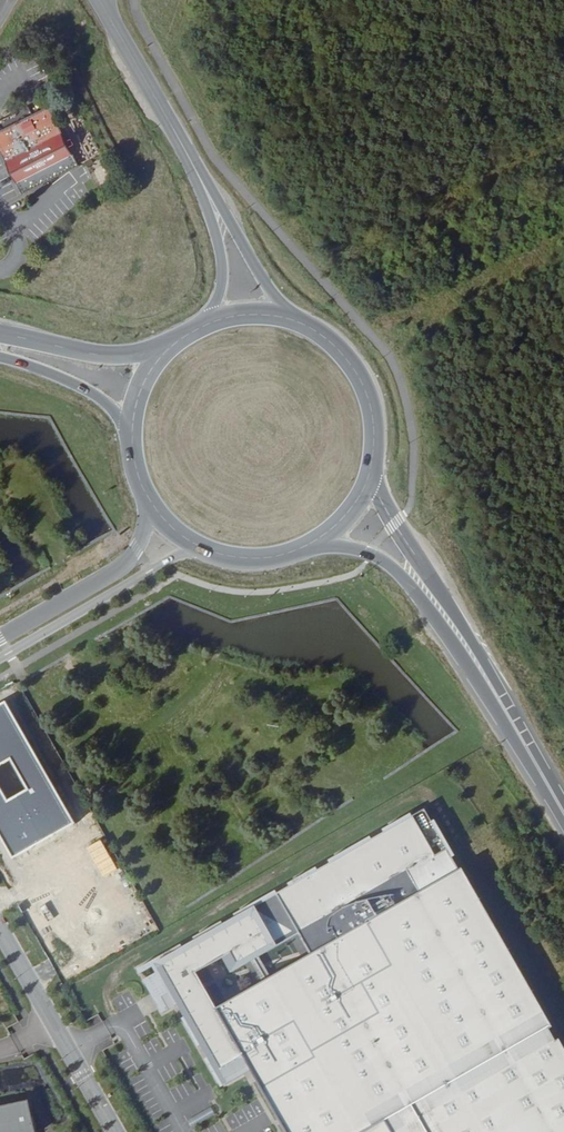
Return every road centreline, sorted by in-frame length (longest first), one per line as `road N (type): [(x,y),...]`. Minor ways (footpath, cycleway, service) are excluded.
road 1 (primary): [(436,603),(563,814)]
road 2 (unclassified): [(119,1131),(0,919)]
road 3 (secondary): [(101,2),(212,203)]
road 4 (unclassified): [(174,531),(133,573),(0,650)]
road 5 (primary): [(367,474),(373,438),(352,368),(295,323)]
road 6 (primary): [(160,355),(91,355),(0,335)]
road 7 (primary): [(174,531),(207,550),(245,558),(284,554),(319,538)]
road 8 (primary): [(0,358),(88,389),(129,430)]
road 9 (primary): [(436,603),(367,474)]
road 10 (secondary): [(295,323),(212,203)]
road 11 (primary): [(319,538),(371,555),(436,603)]
road 12 (secondary): [(212,203),(225,261),(207,323)]

